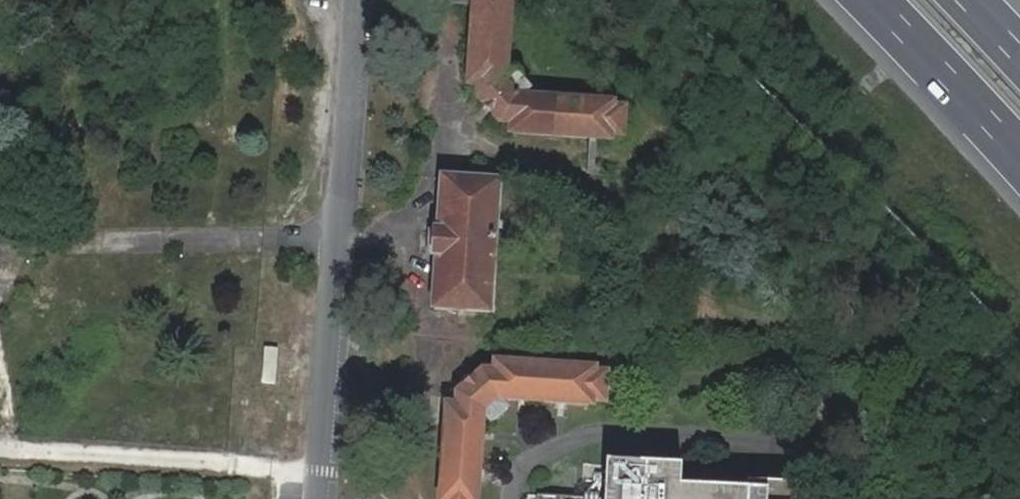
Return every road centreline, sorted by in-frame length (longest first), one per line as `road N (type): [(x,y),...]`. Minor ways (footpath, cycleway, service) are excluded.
road 1 (unclassified): [(0,237),(342,237)]
road 2 (motorway): [(872,0),(1019,156)]

